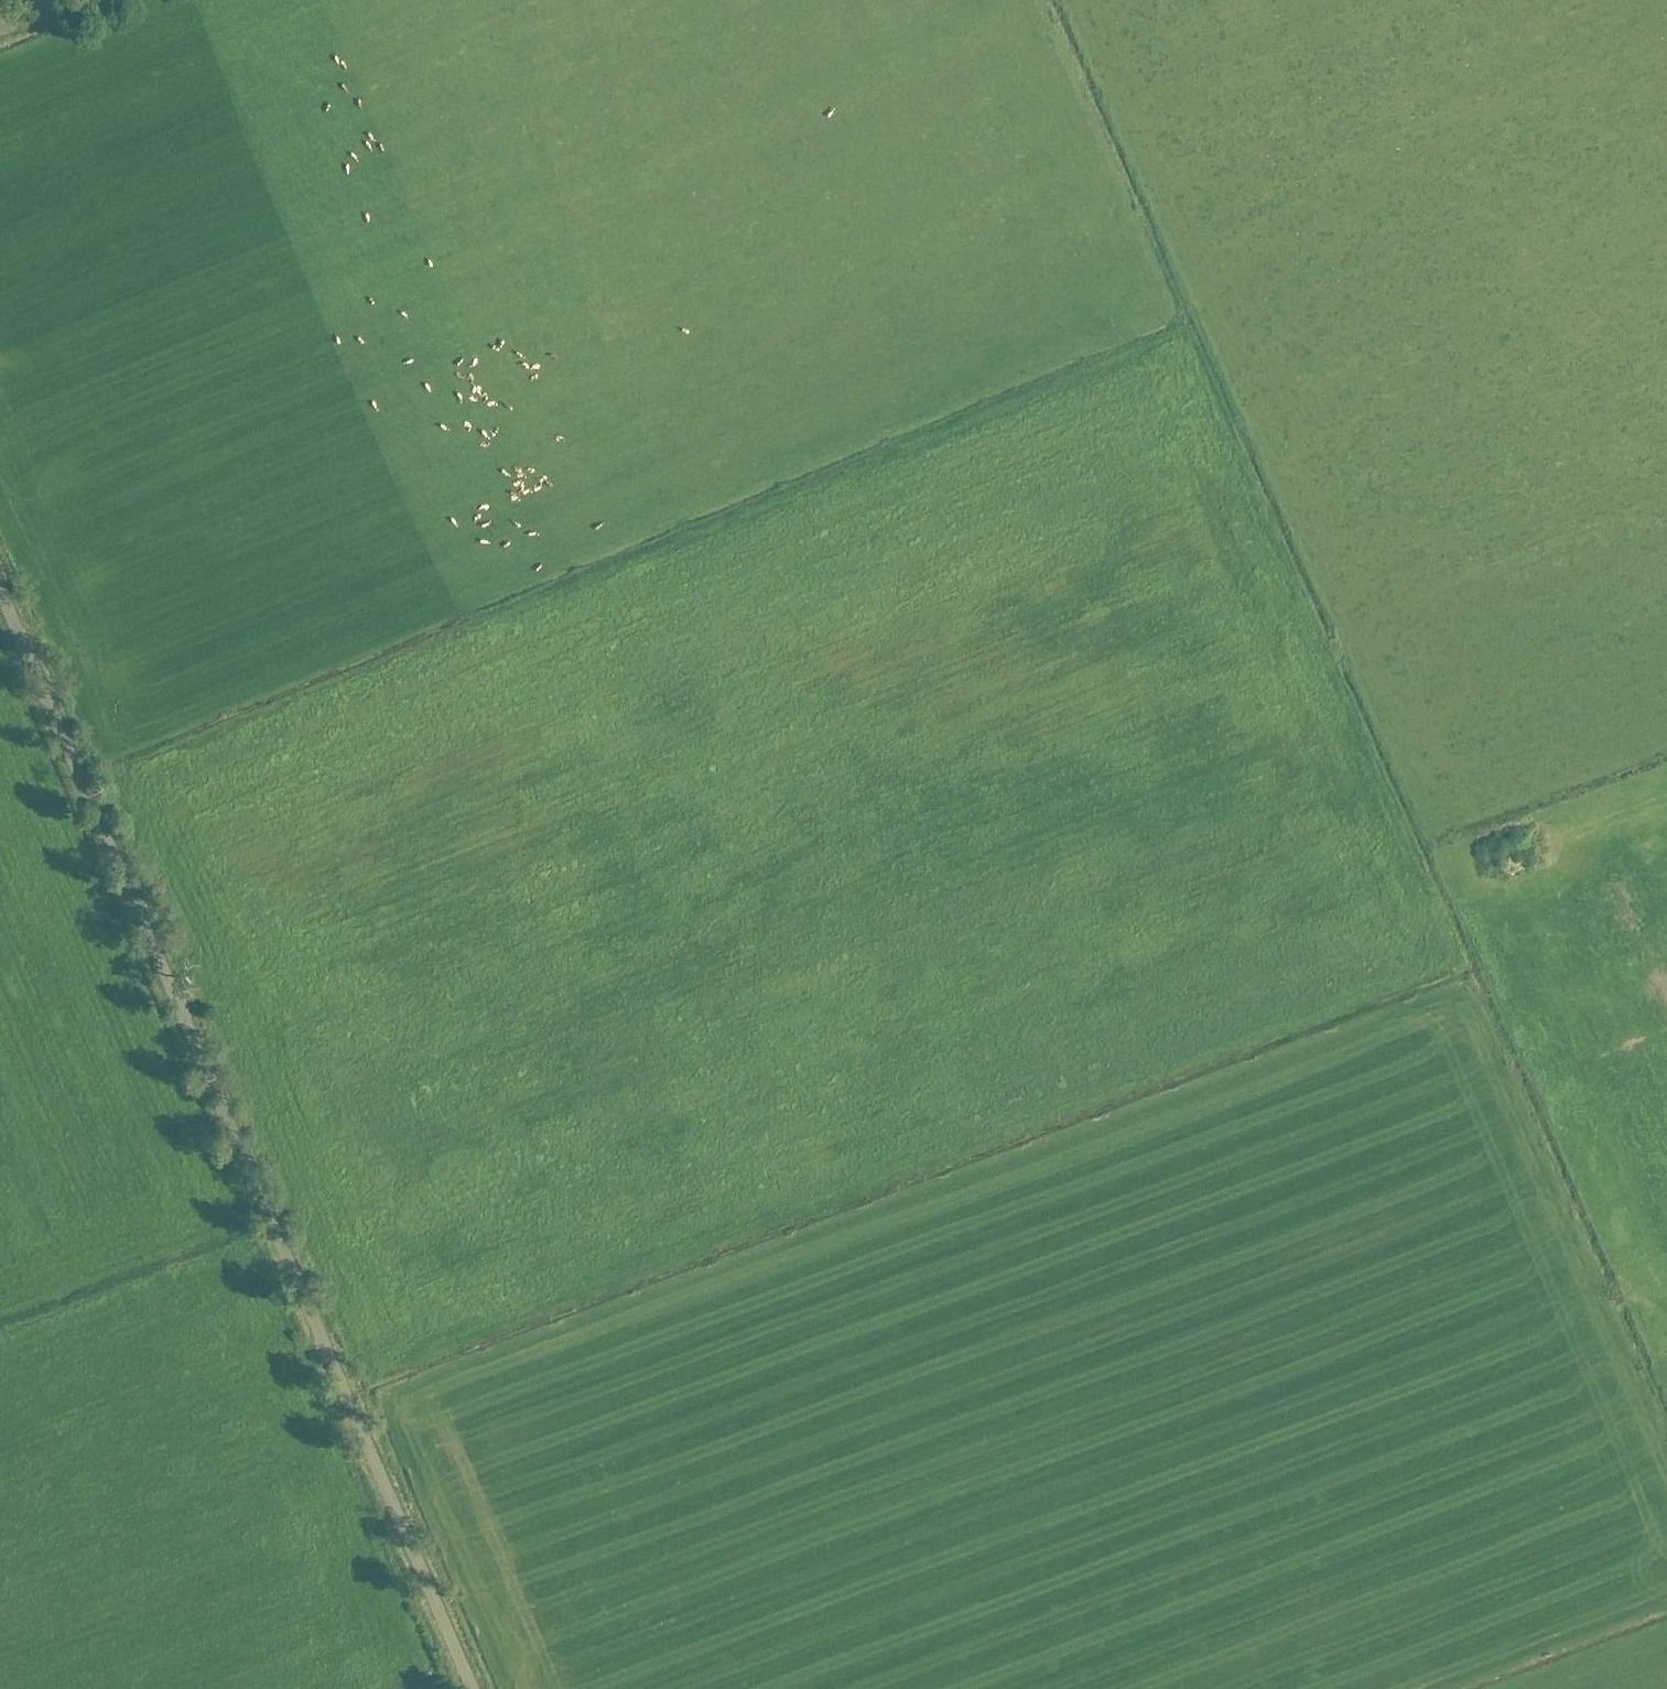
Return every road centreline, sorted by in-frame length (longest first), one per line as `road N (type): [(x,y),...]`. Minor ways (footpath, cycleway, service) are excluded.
road 1 (unclassified): [(474,1688),(0,582)]

